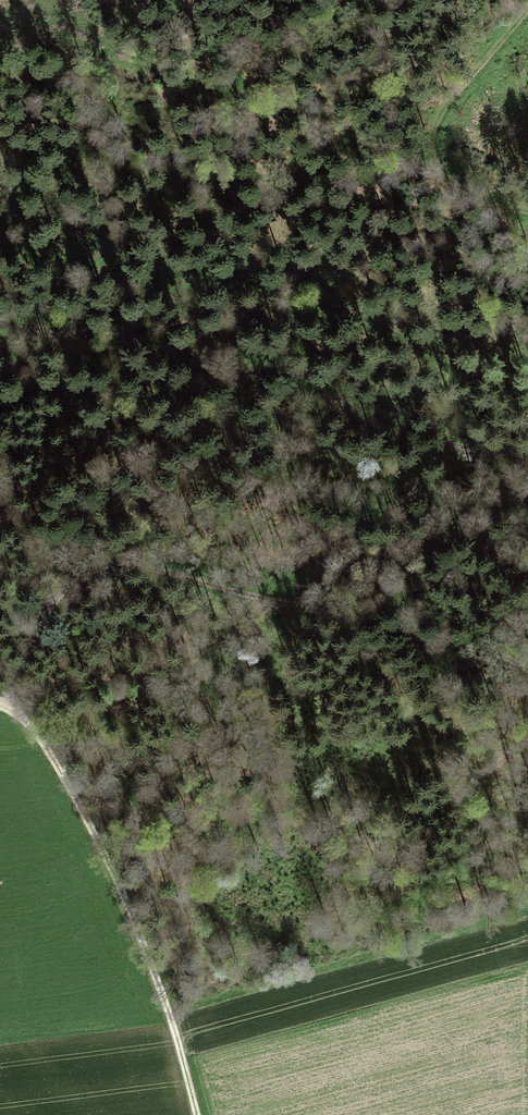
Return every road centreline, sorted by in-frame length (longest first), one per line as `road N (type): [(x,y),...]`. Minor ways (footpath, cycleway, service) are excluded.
road 1 (track): [(527,677),(126,567),(85,575),(53,601),(2,709)]
road 2 (track): [(0,229),(69,252),(210,269),(322,298),(527,394)]
road 3 (track): [(167,1010),(39,734),(0,708)]
road 4 (track): [(527,11),(446,104),(432,145),(440,175),(461,189),(527,211)]

